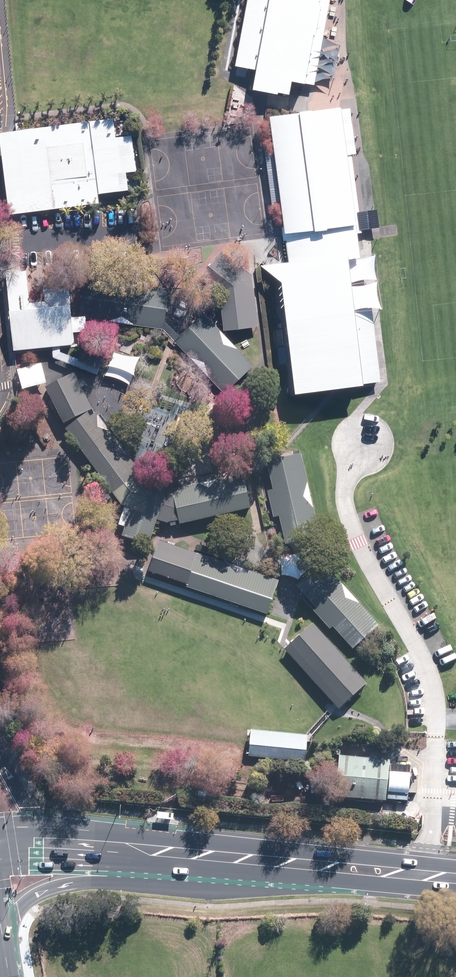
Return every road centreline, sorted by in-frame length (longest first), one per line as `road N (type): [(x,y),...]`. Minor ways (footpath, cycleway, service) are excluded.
road 1 (secondary): [(302,867),(258,890),(50,887),(18,909),(0,939)]
road 2 (secondary): [(71,848),(302,867)]
road 3 (secondary): [(302,867),(455,880)]

